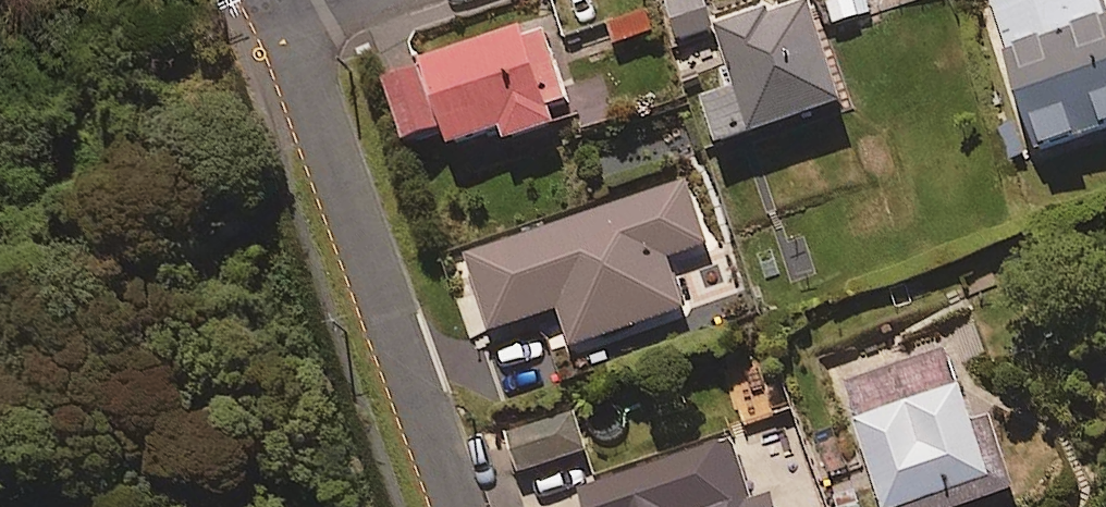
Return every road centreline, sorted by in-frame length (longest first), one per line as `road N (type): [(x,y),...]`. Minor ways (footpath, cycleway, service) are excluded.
road 1 (residential): [(461,506),(286,24)]

